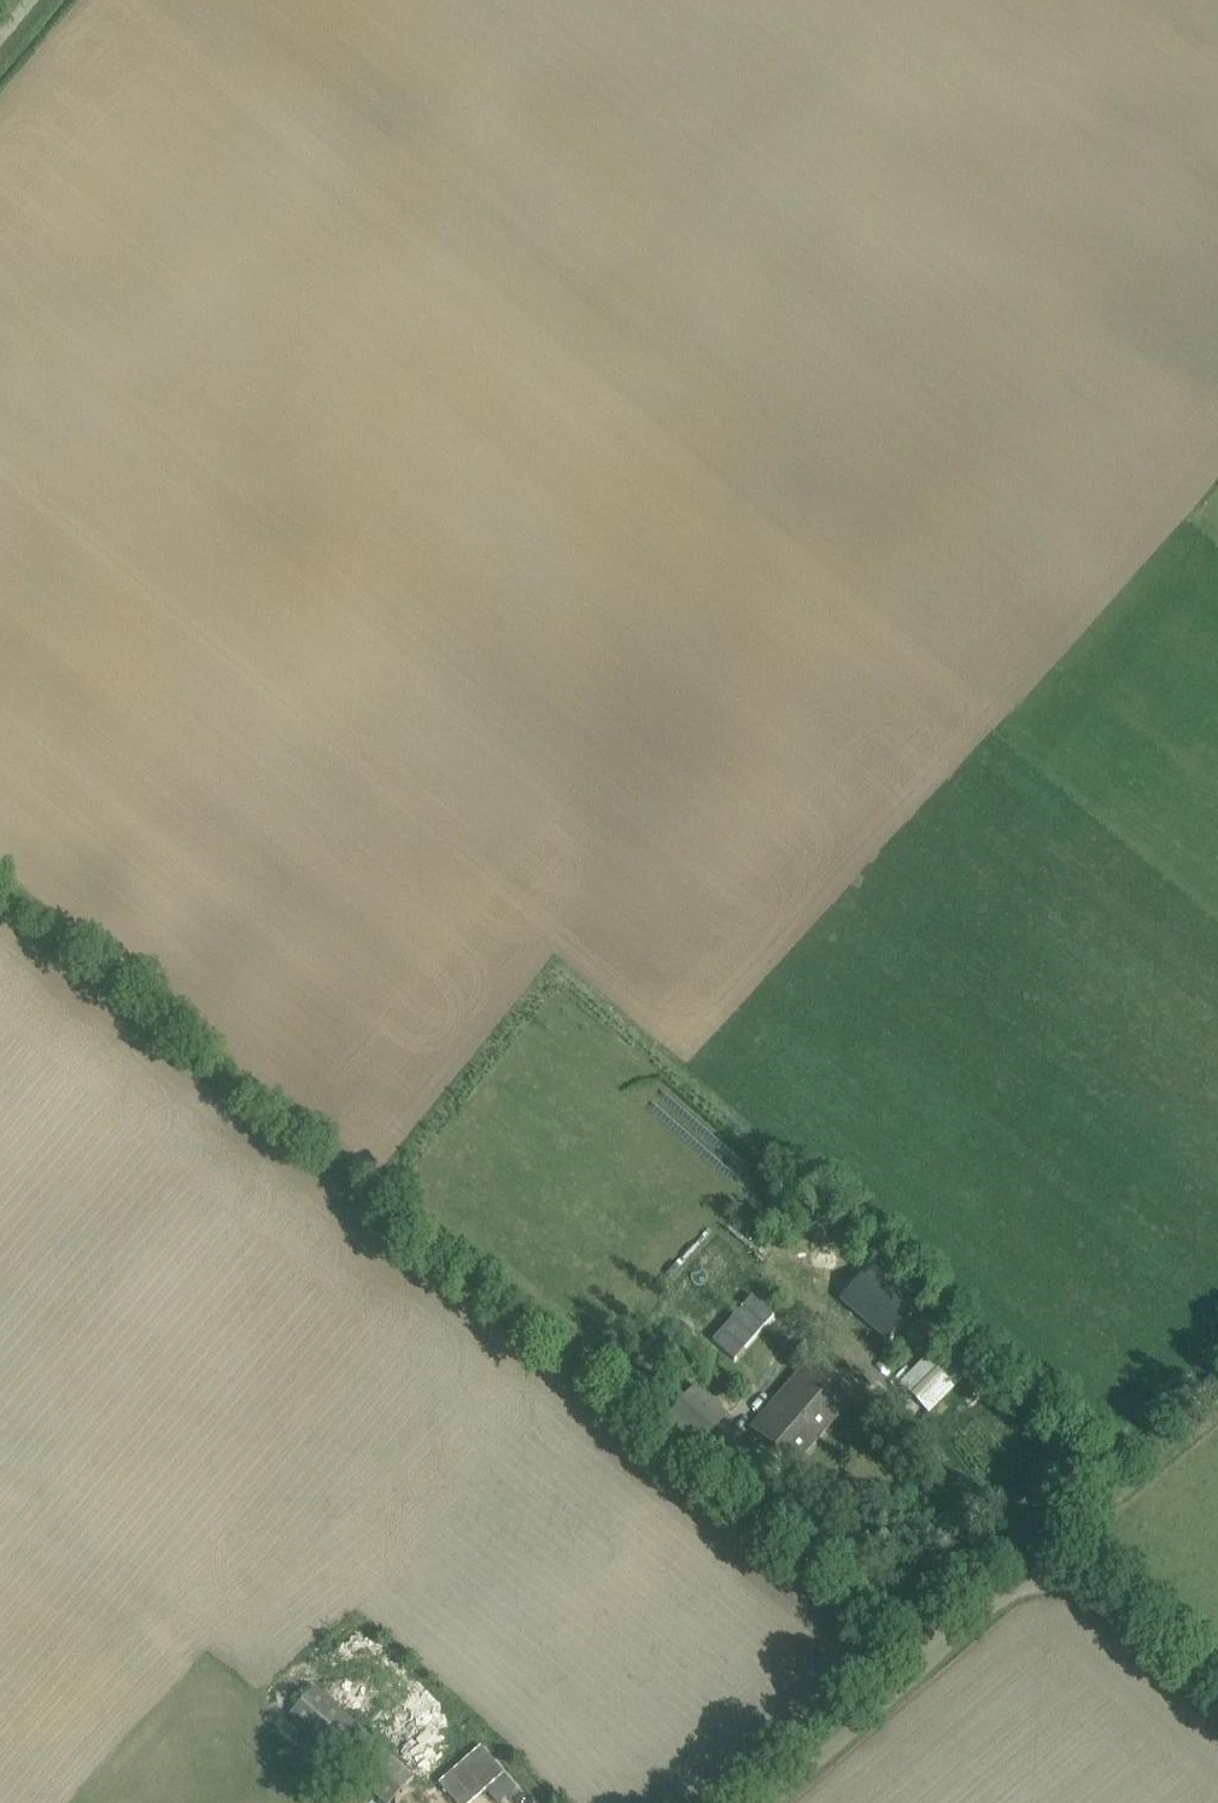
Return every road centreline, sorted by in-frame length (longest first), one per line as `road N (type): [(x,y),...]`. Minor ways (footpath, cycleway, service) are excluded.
road 1 (unclassified): [(774,1802),(1022,1583),(1052,1579),(1087,1594),(1217,1717)]

